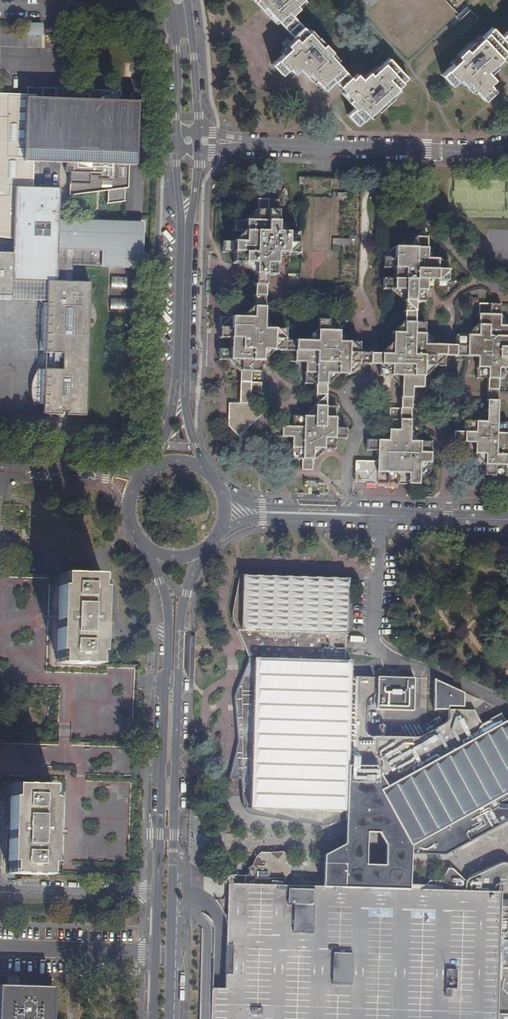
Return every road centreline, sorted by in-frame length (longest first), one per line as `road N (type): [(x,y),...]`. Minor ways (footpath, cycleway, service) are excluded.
road 1 (residential): [(187,141),(441,153),(507,144)]
road 2 (residential): [(225,510),(507,520)]
road 3 (residential): [(170,957),(179,682)]
road 4 (residential): [(179,398),(187,141)]
road 5 (residential): [(166,681),(157,892)]
road 6 (residential): [(0,886),(157,892)]
road 7 (residential): [(154,951),(0,947)]
road 8 (residential): [(179,682),(181,612),(207,546)]
road 9 (residential): [(136,484),(0,464)]
road 10 (residential): [(149,548),(167,611),(166,681)]
road 11 (residential): [(187,141),(181,22)]

